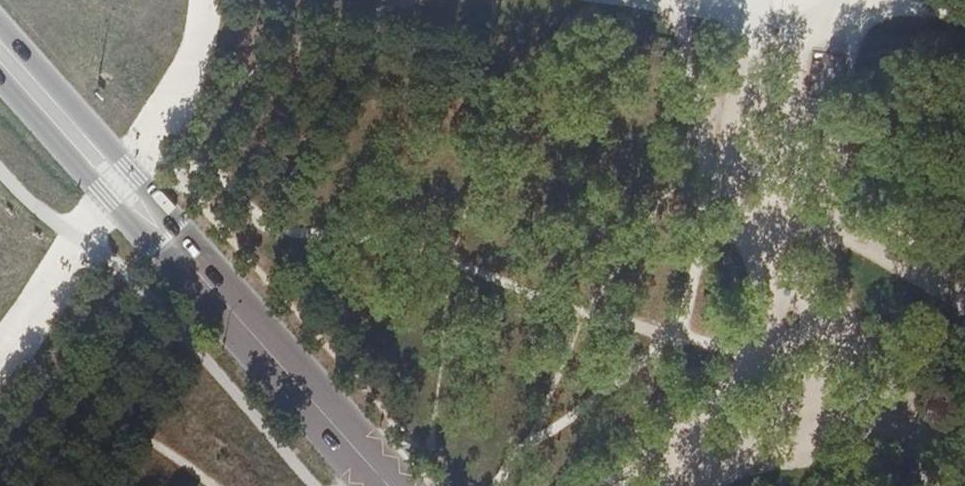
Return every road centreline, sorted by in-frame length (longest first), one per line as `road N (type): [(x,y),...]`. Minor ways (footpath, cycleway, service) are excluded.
road 1 (tertiary): [(82,145),(386,485)]
road 2 (track): [(80,485),(169,343)]
road 3 (tertiary): [(82,145),(0,50)]

